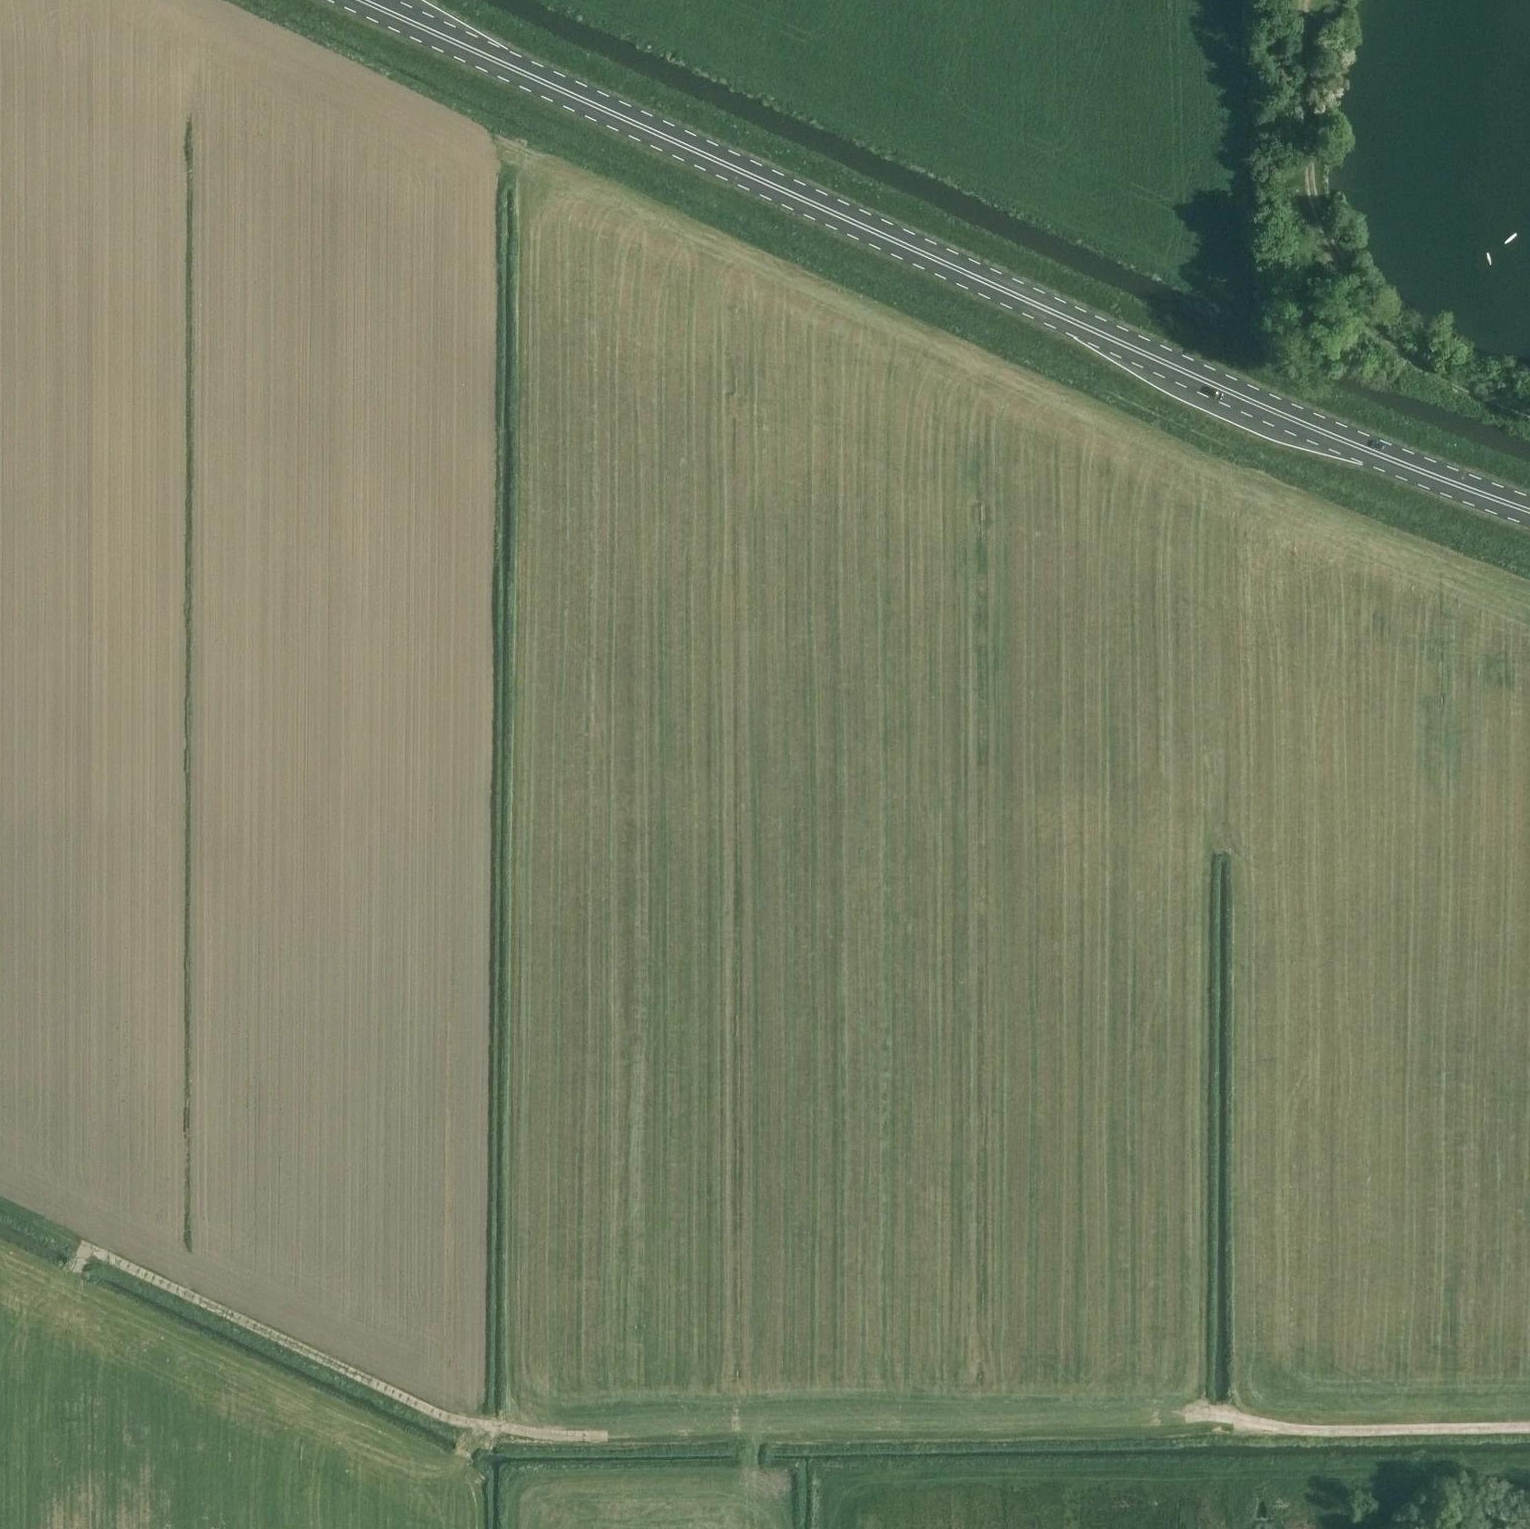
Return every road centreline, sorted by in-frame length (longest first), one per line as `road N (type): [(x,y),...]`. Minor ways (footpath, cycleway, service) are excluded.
road 1 (primary): [(1529,505),(1374,450),(1009,296),(358,0)]
road 2 (track): [(1529,1425),(1302,1429),(1229,1416),(1165,1417)]

